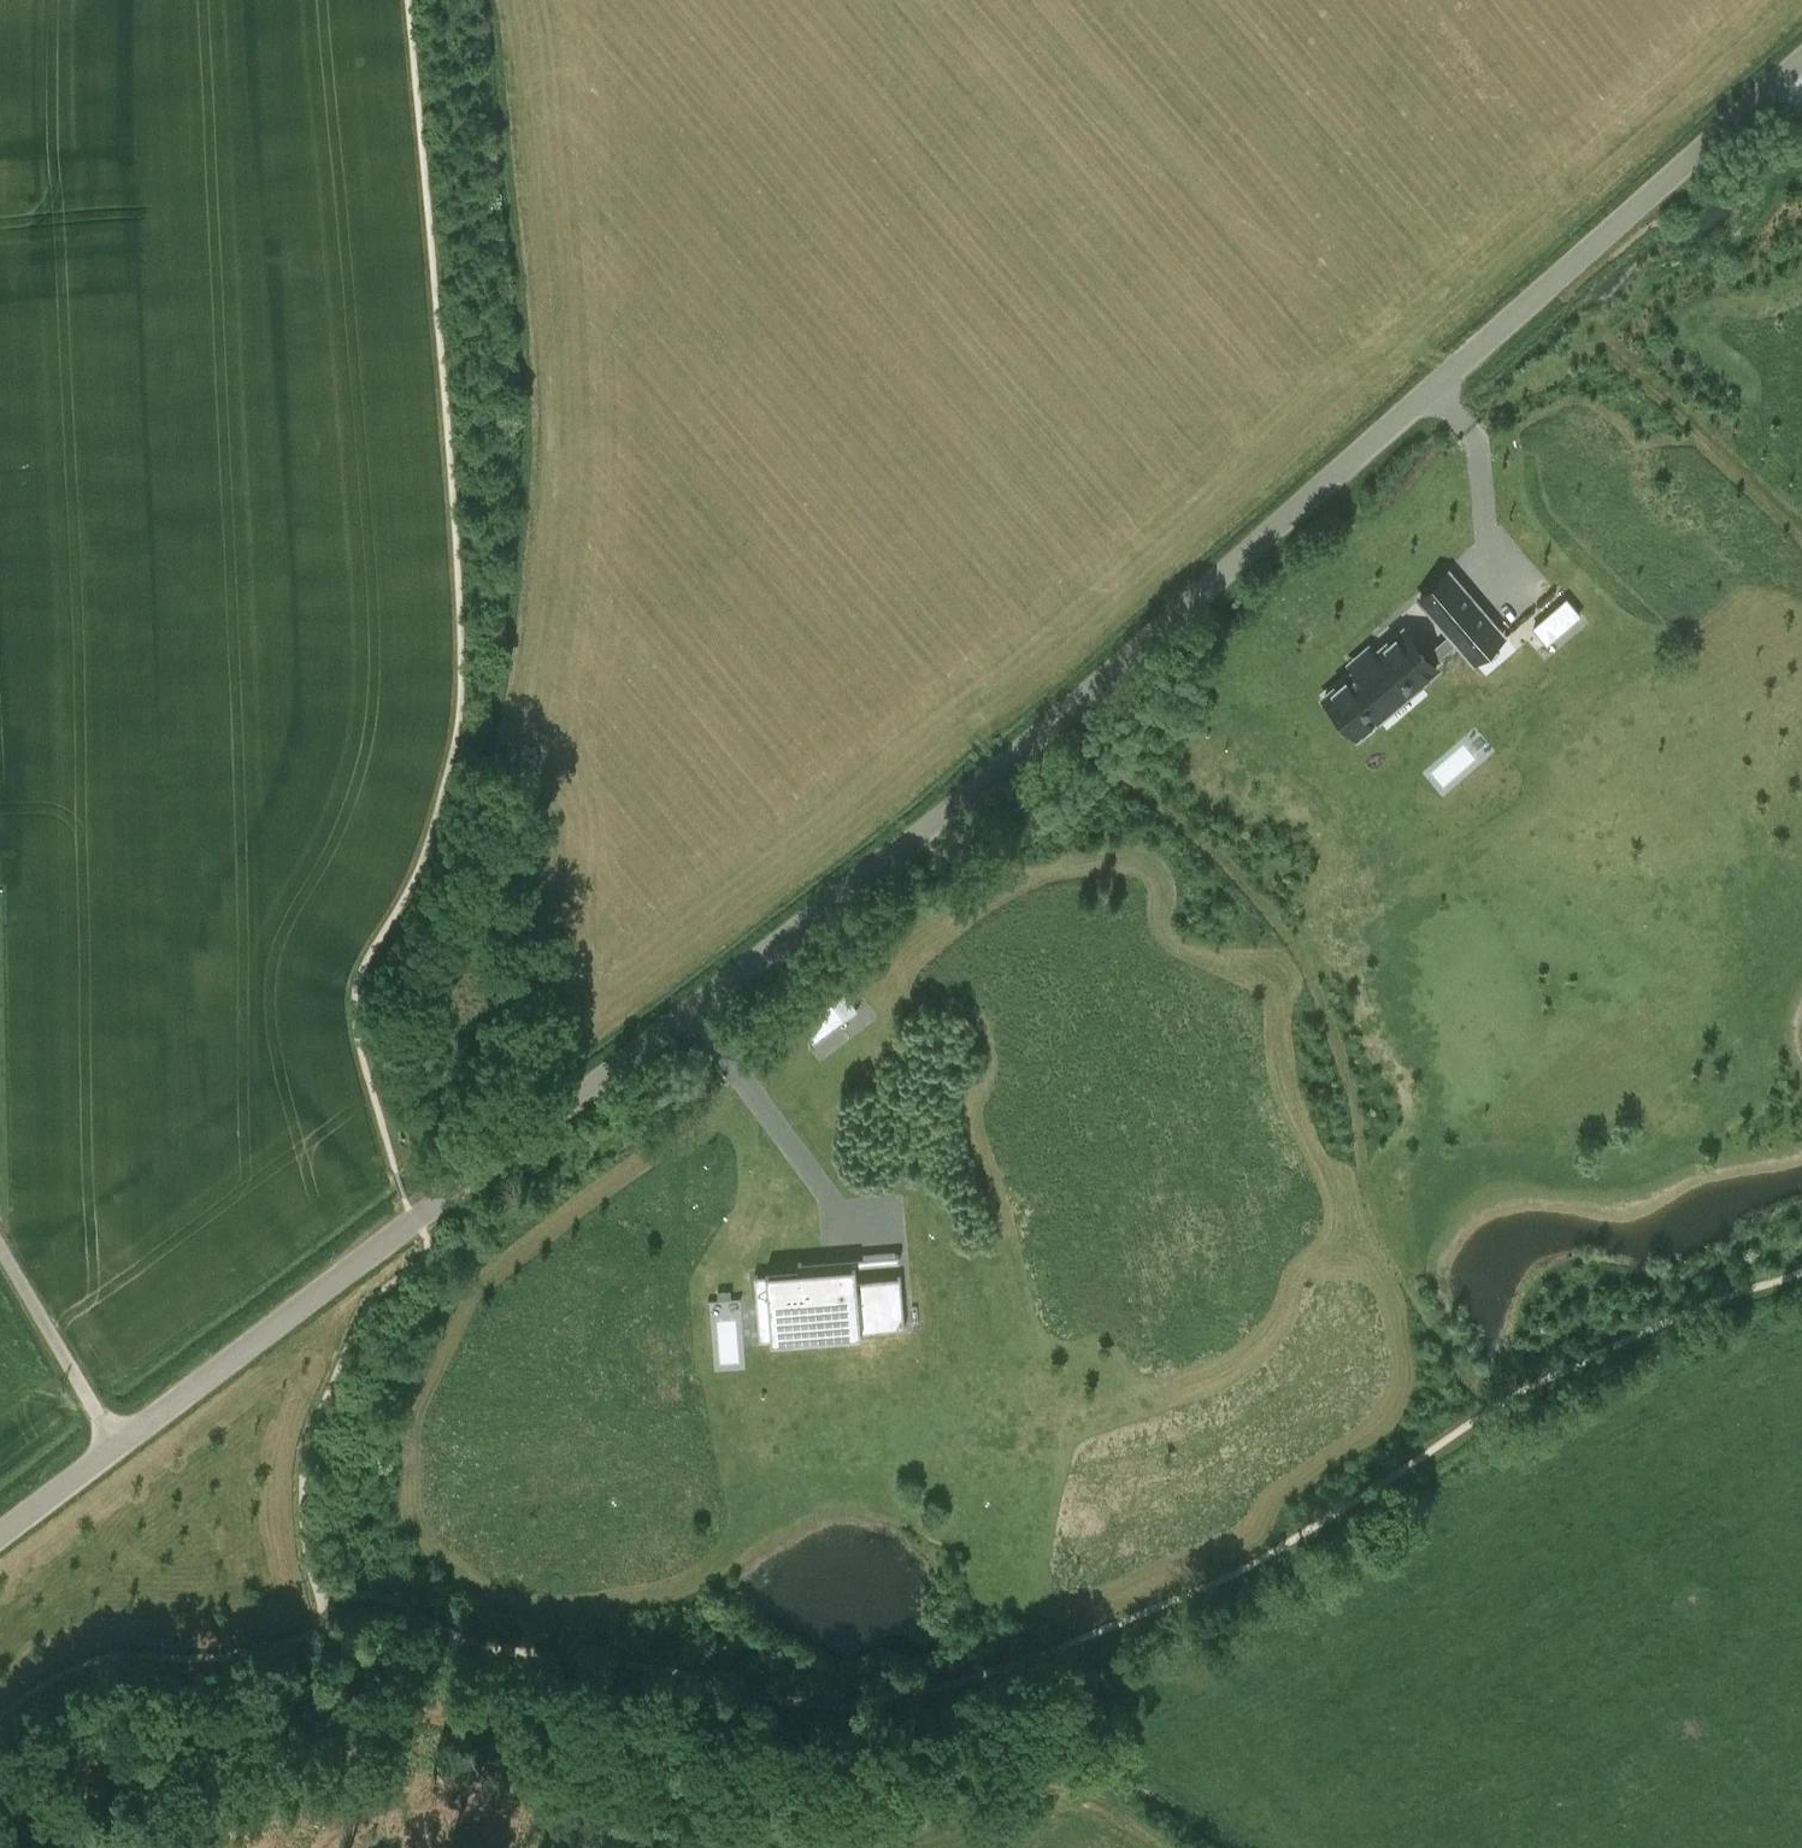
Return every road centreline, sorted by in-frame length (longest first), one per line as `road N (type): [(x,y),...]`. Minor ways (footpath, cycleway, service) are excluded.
road 1 (unclassified): [(116,1445),(416,1225),(904,838),(1235,565),(1801,59)]
road 2 (unclassified): [(0,1245),(116,1445)]
road 3 (unclassified): [(0,1534),(116,1445)]

